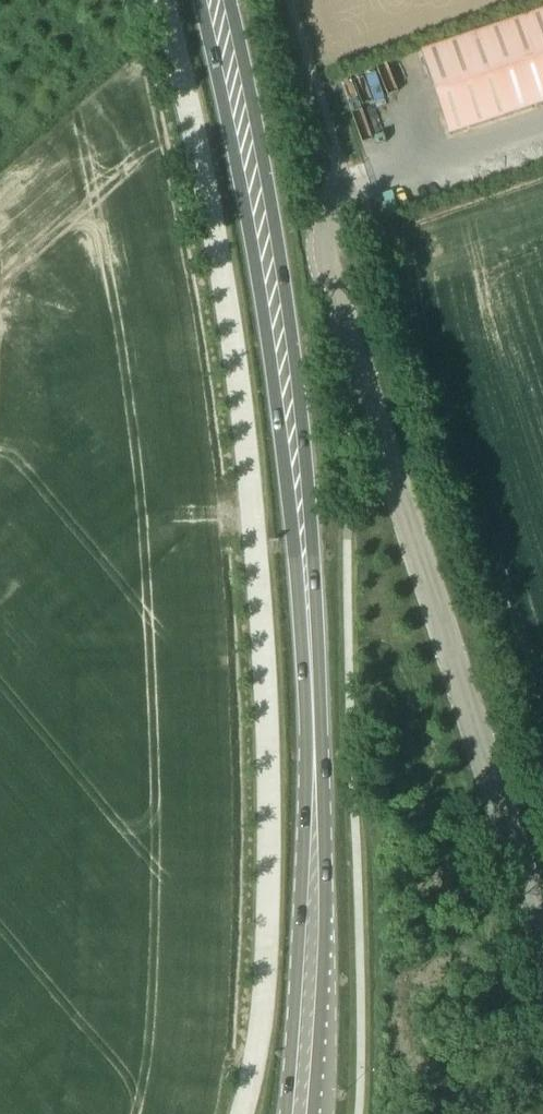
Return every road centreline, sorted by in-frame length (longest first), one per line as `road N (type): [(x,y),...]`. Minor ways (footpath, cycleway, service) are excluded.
road 1 (unclassified): [(240,1113),(261,1017),(266,929),(258,561),(231,303),(166,0)]
road 2 (primary): [(214,0),(286,349),(309,598),(313,920),(299,1113)]
road 3 (unclassified): [(542,944),(327,246),(335,210),(352,193)]

